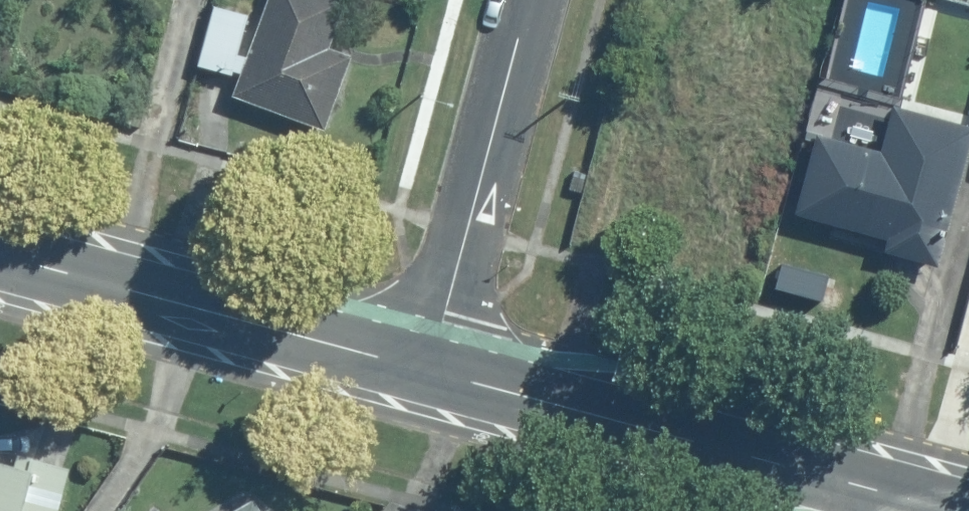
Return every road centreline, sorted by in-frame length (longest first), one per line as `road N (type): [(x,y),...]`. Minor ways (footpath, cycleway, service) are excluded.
road 1 (tertiary): [(938,510),(429,374)]
road 2 (tertiary): [(429,374),(0,256)]
road 3 (residential): [(429,374),(529,0)]

